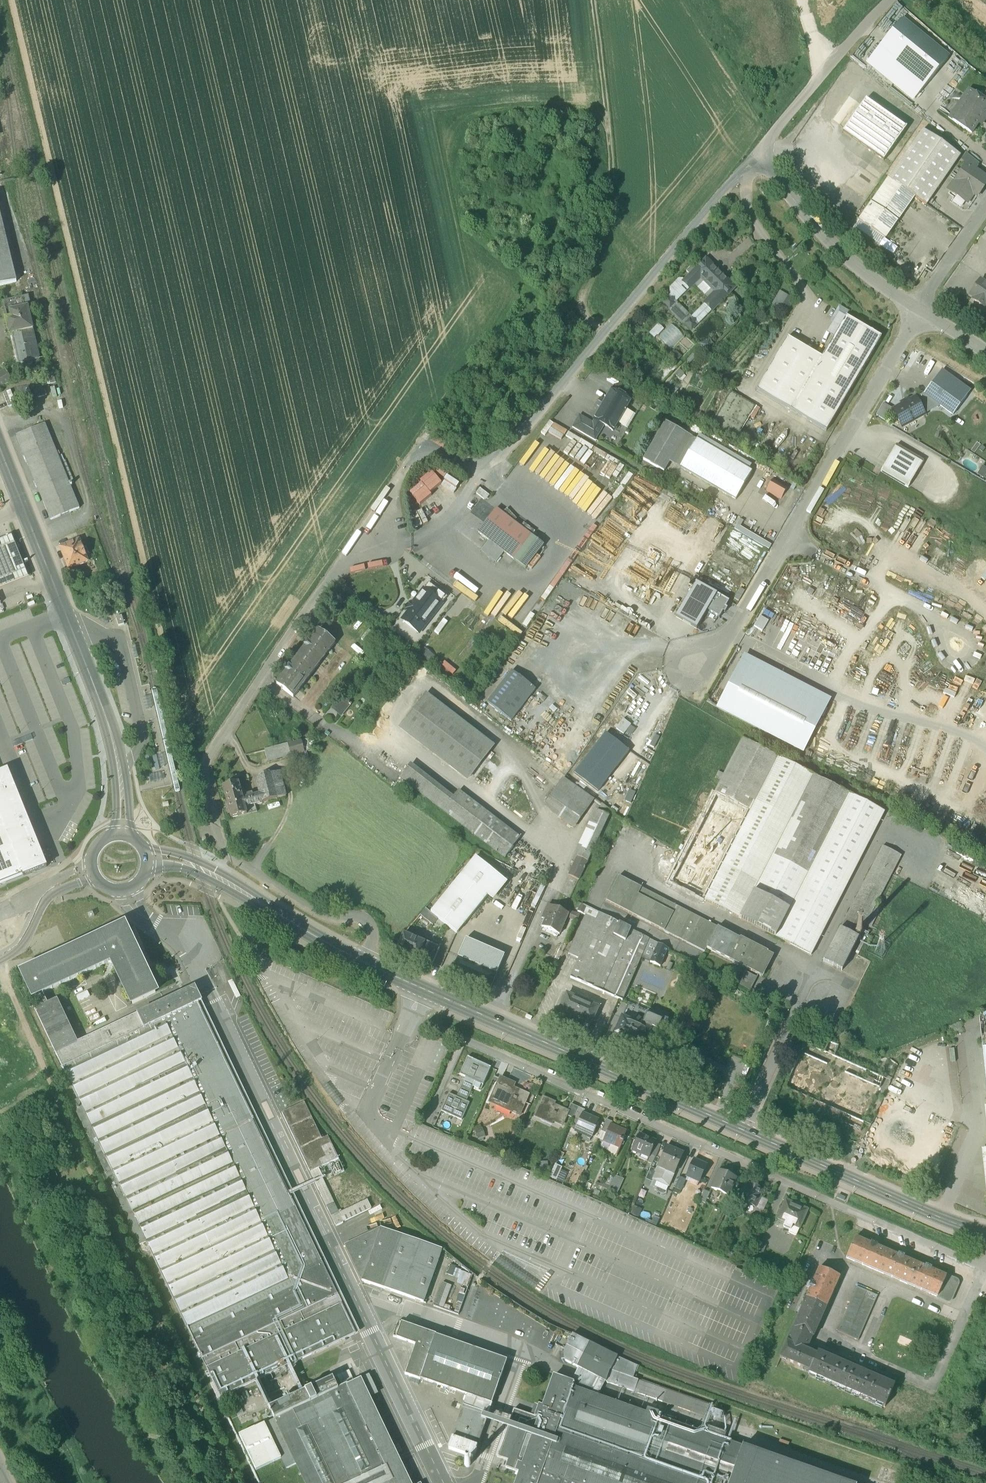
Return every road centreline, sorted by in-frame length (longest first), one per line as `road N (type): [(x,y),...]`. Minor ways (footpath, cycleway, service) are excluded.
road 1 (residential): [(764,154),(489,467),(425,448),(210,764),(229,850),(315,913),(367,921),(372,939),(364,962)]
road 2 (secondary): [(985,1233),(364,962)]
road 3 (track): [(236,1482),(0,964)]
road 4 (secondary): [(123,837),(110,731),(0,446)]
road 5 (unclassified): [(722,651),(922,312)]
road 6 (secondary): [(364,962),(212,875),(146,858)]
road 7 (tertiary): [(917,309),(833,244),(764,154)]
road 8 (tertiary): [(889,0),(772,135),(764,154)]
road 9 (unclassified): [(917,309),(985,210)]

